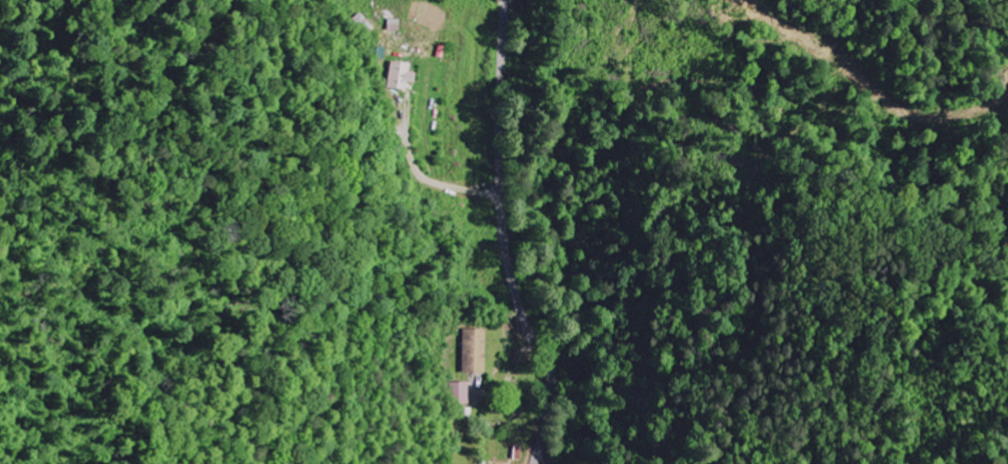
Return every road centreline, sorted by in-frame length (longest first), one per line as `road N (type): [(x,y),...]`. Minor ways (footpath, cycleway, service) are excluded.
road 1 (residential): [(536,463),(553,394),(506,245),(508,0)]

